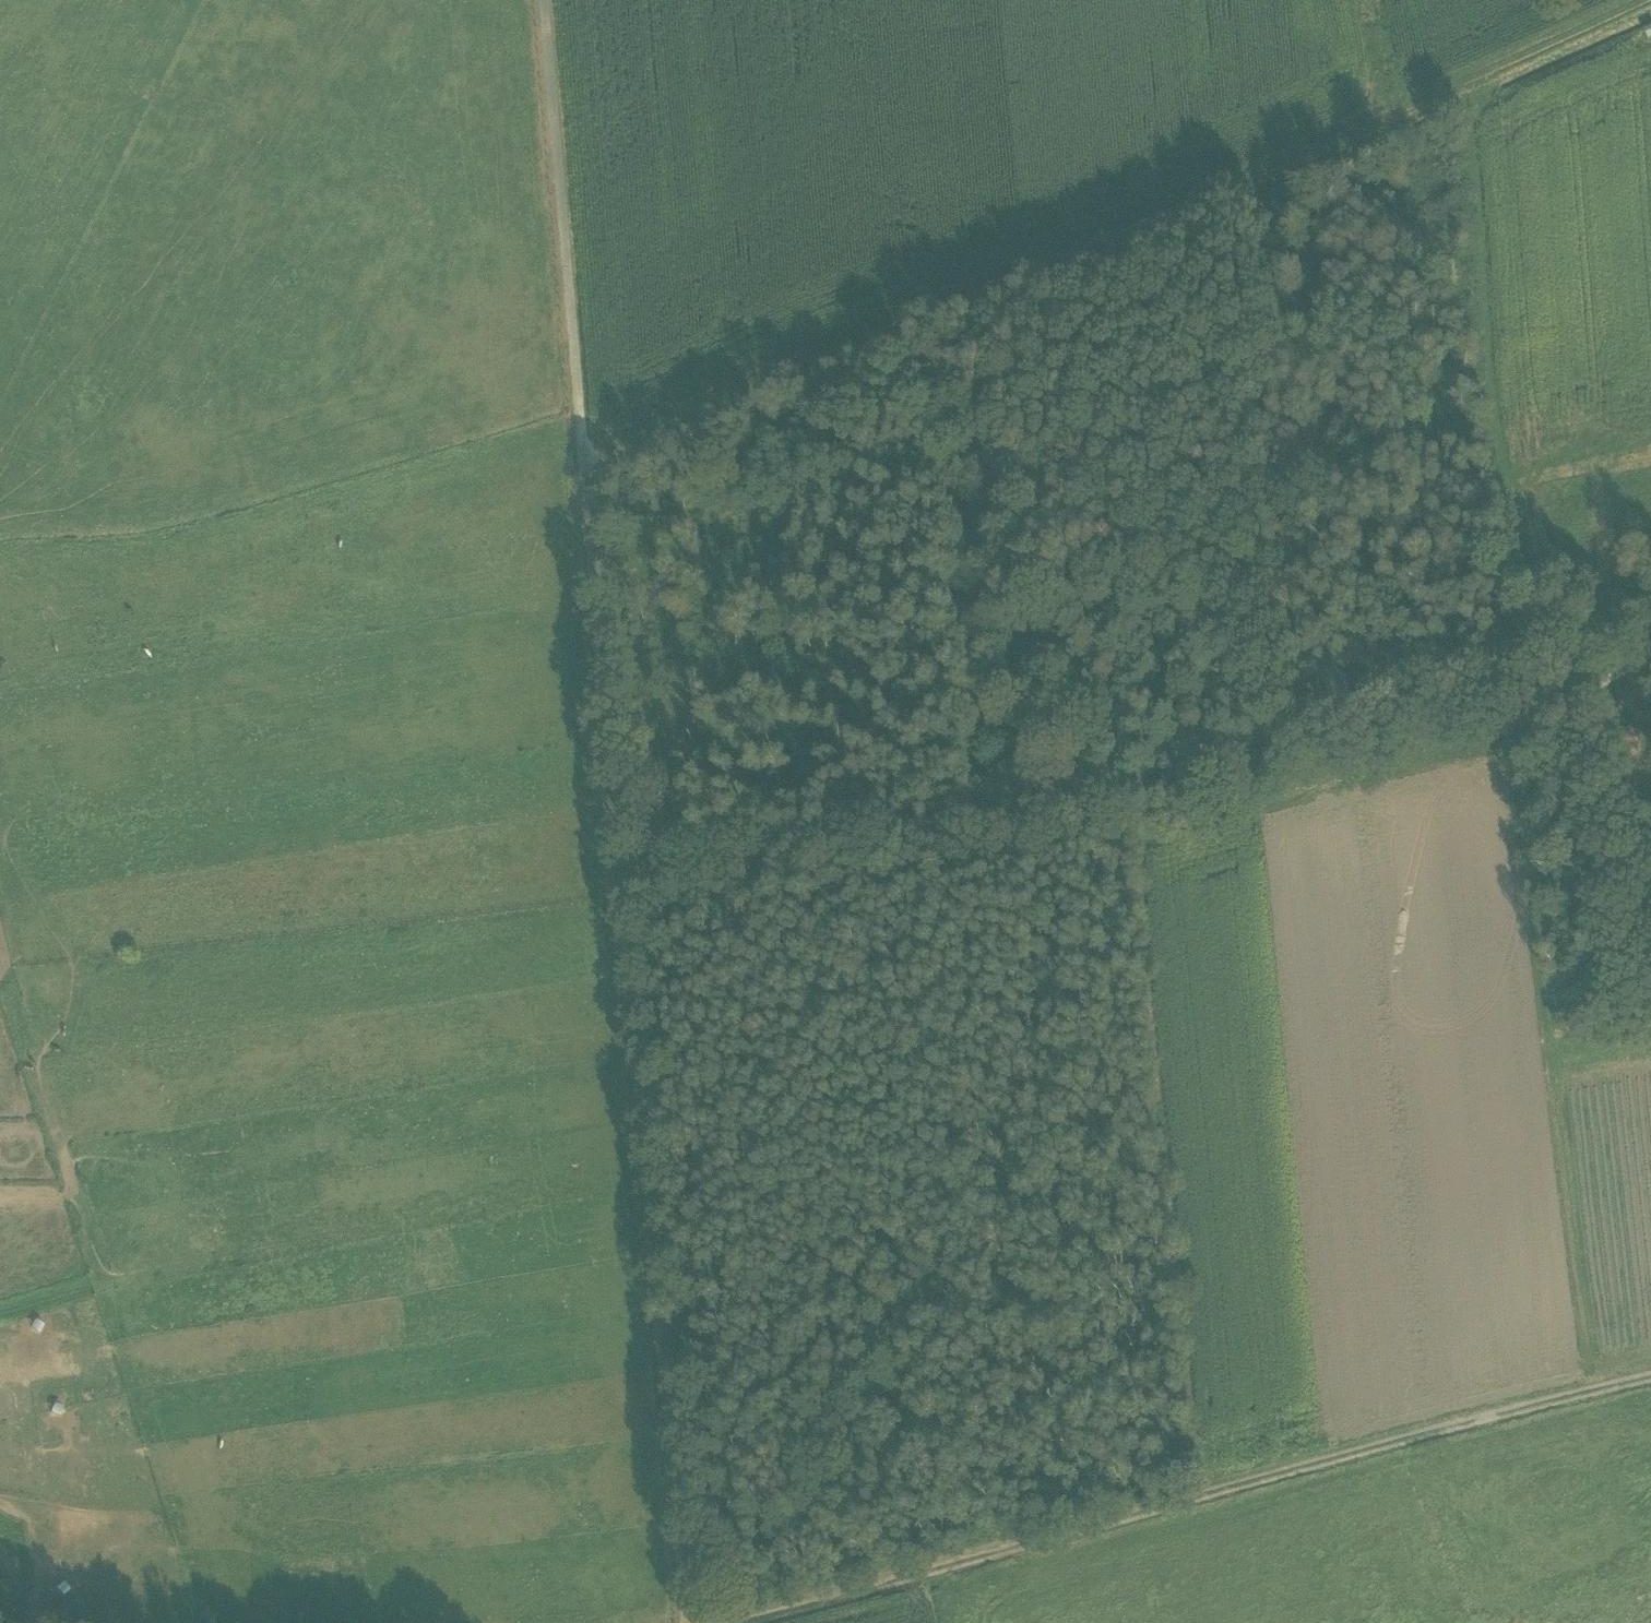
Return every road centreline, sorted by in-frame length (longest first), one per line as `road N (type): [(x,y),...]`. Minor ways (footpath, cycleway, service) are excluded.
road 1 (track): [(1638,0),(579,466),(685,1622)]
road 2 (track): [(738,1622),(1650,1379)]

